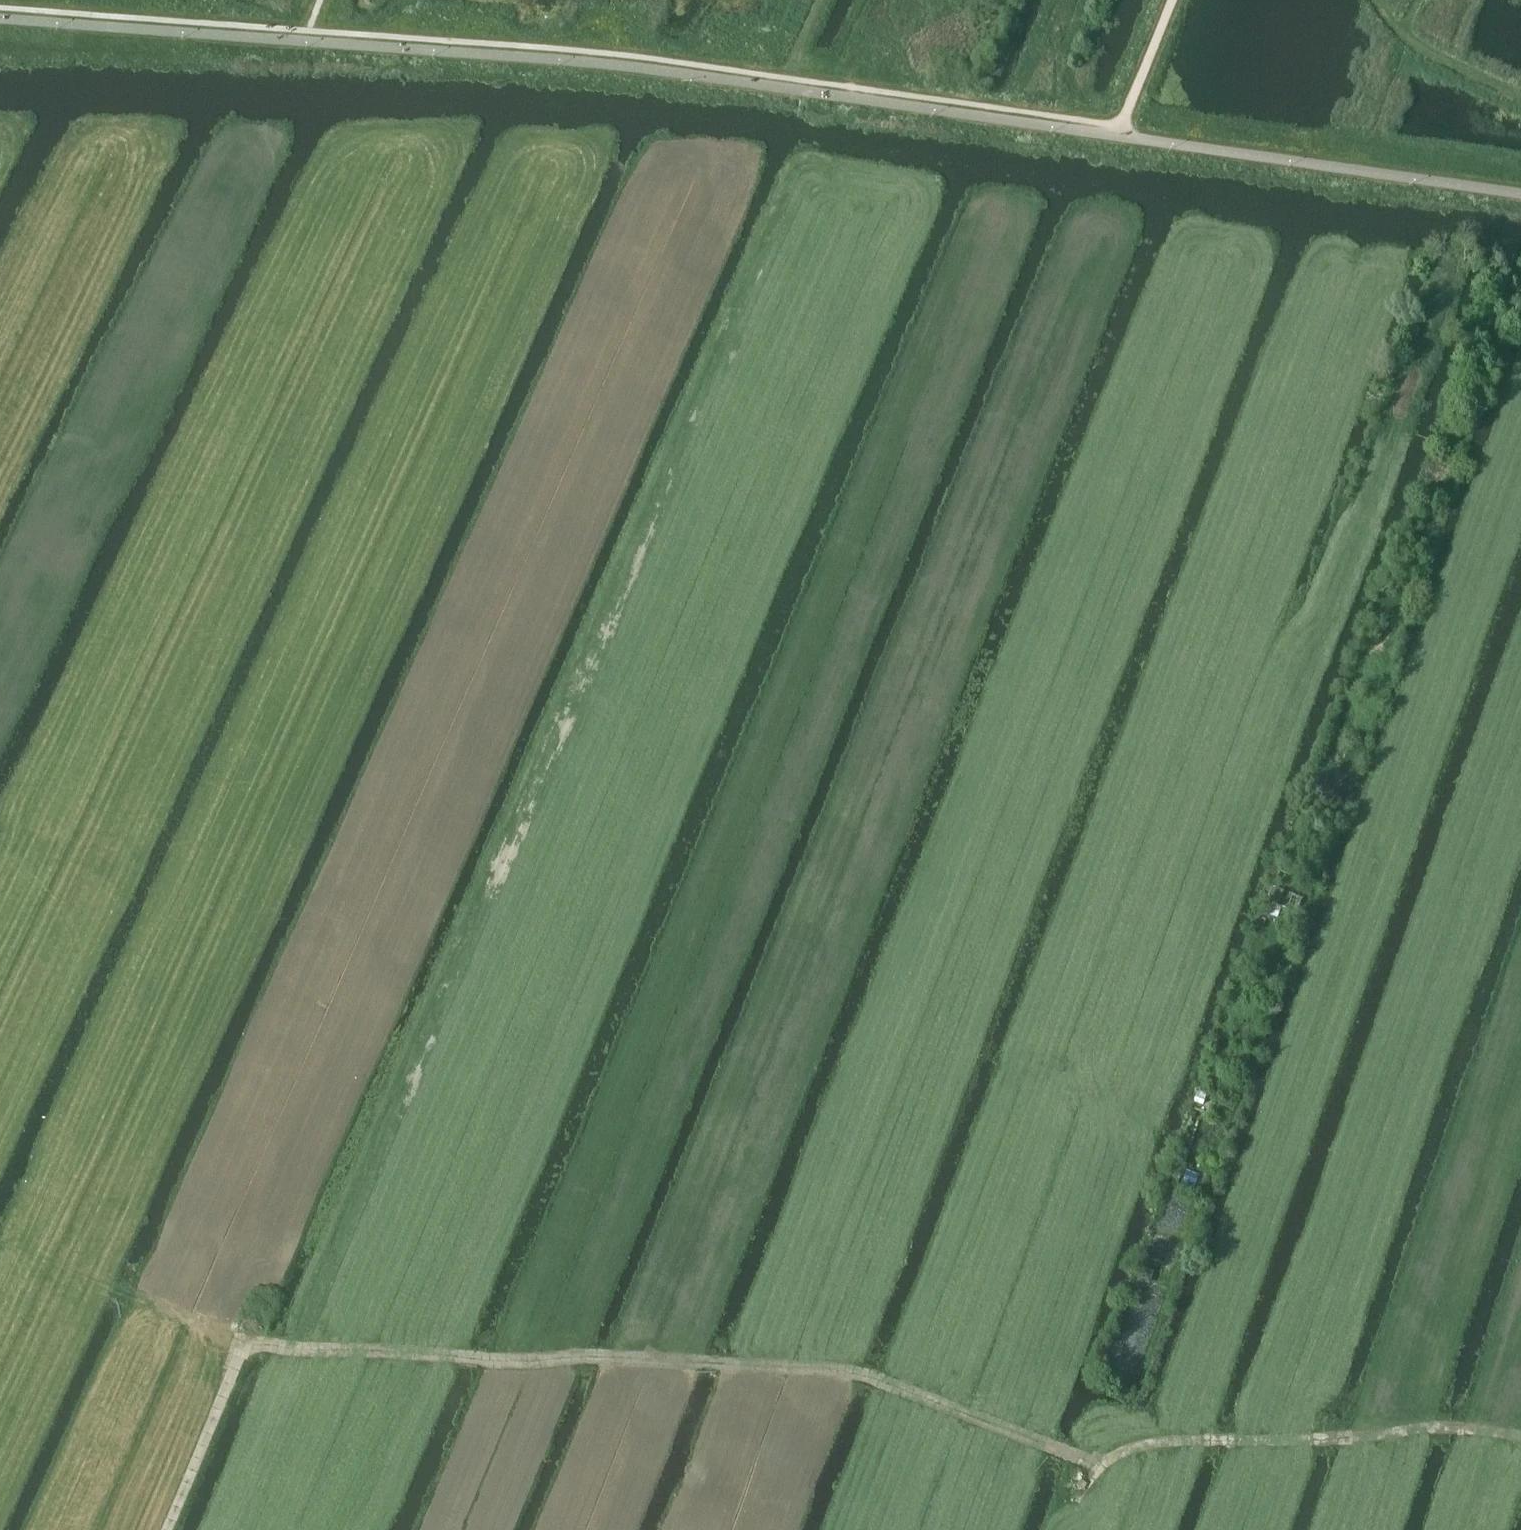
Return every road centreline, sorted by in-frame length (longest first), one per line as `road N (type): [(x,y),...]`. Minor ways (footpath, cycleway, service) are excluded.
road 1 (track): [(1099,1467),(876,1380),(831,1372),(242,1346)]
road 2 (track): [(1074,1529),(1099,1467),(1143,1445),(1370,1438),(1464,1427),(1520,1437)]
road 3 (track): [(0,1243),(242,1346),(163,1529)]

